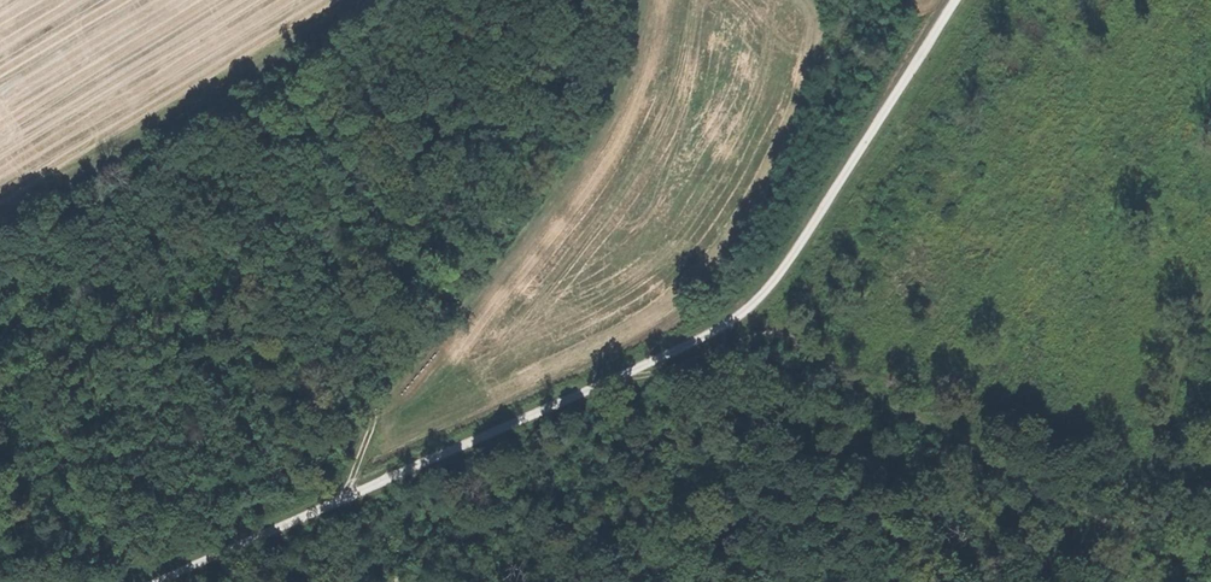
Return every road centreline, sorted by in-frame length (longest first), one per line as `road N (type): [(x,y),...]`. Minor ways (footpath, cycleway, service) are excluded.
road 1 (track): [(161,581),(736,319),(785,267),(956,0)]
road 2 (track): [(1210,301),(1145,487),(1128,521),(1117,524),(788,335),(752,335),(664,370),(622,376)]
road 3 (track): [(350,495),(401,380),(518,240),(616,105),(643,0)]

